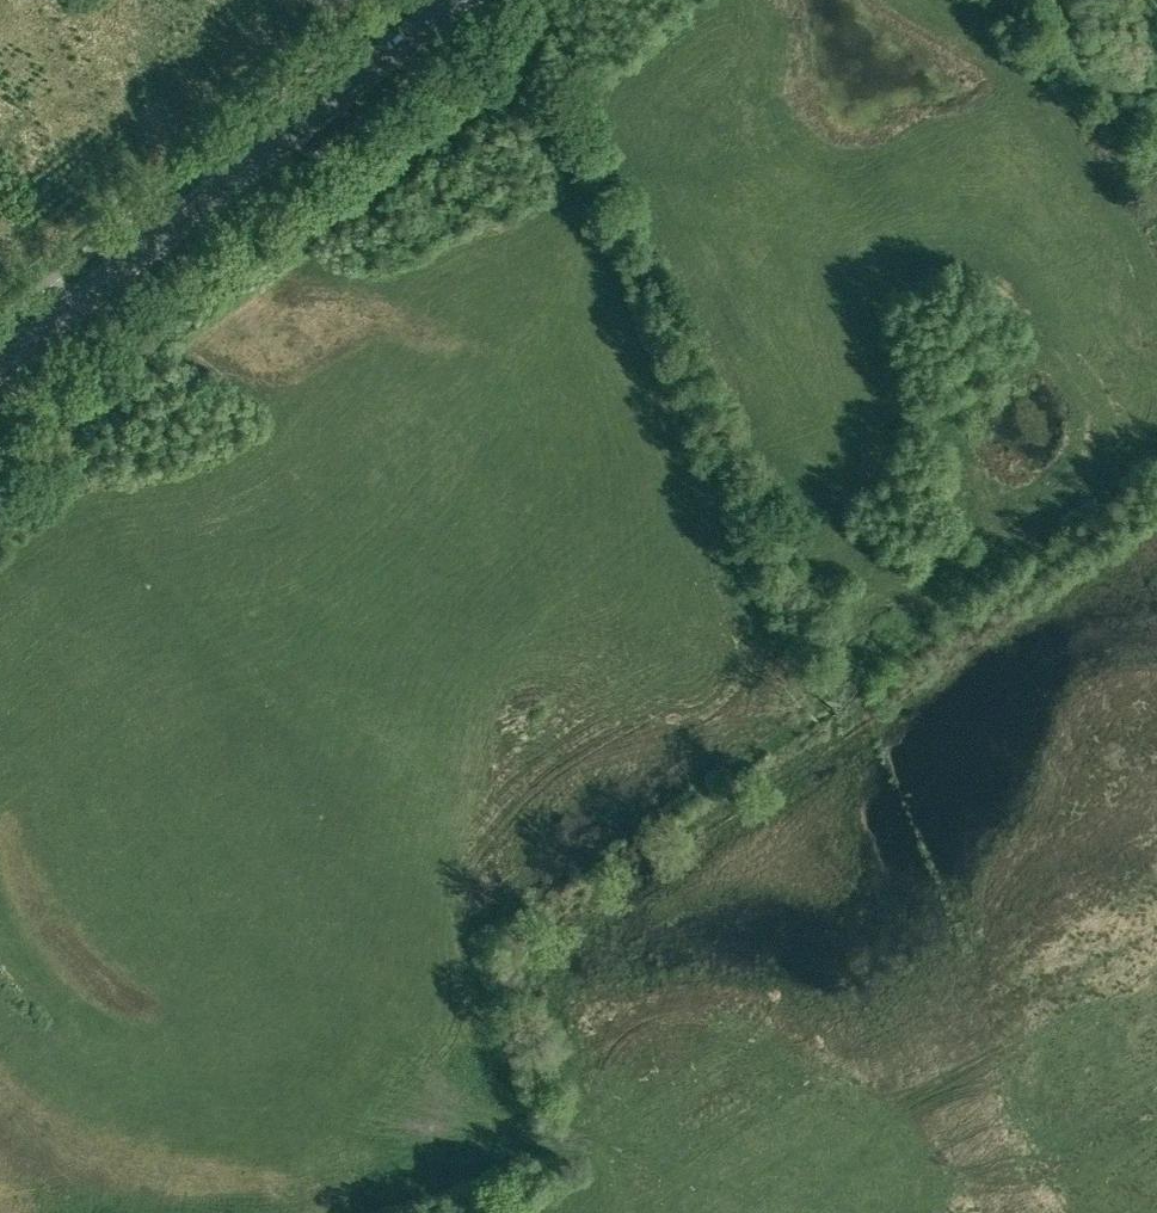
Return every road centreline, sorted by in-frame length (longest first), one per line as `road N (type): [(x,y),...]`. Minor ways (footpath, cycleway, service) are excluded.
road 1 (tertiary): [(0,366),(458,0)]

